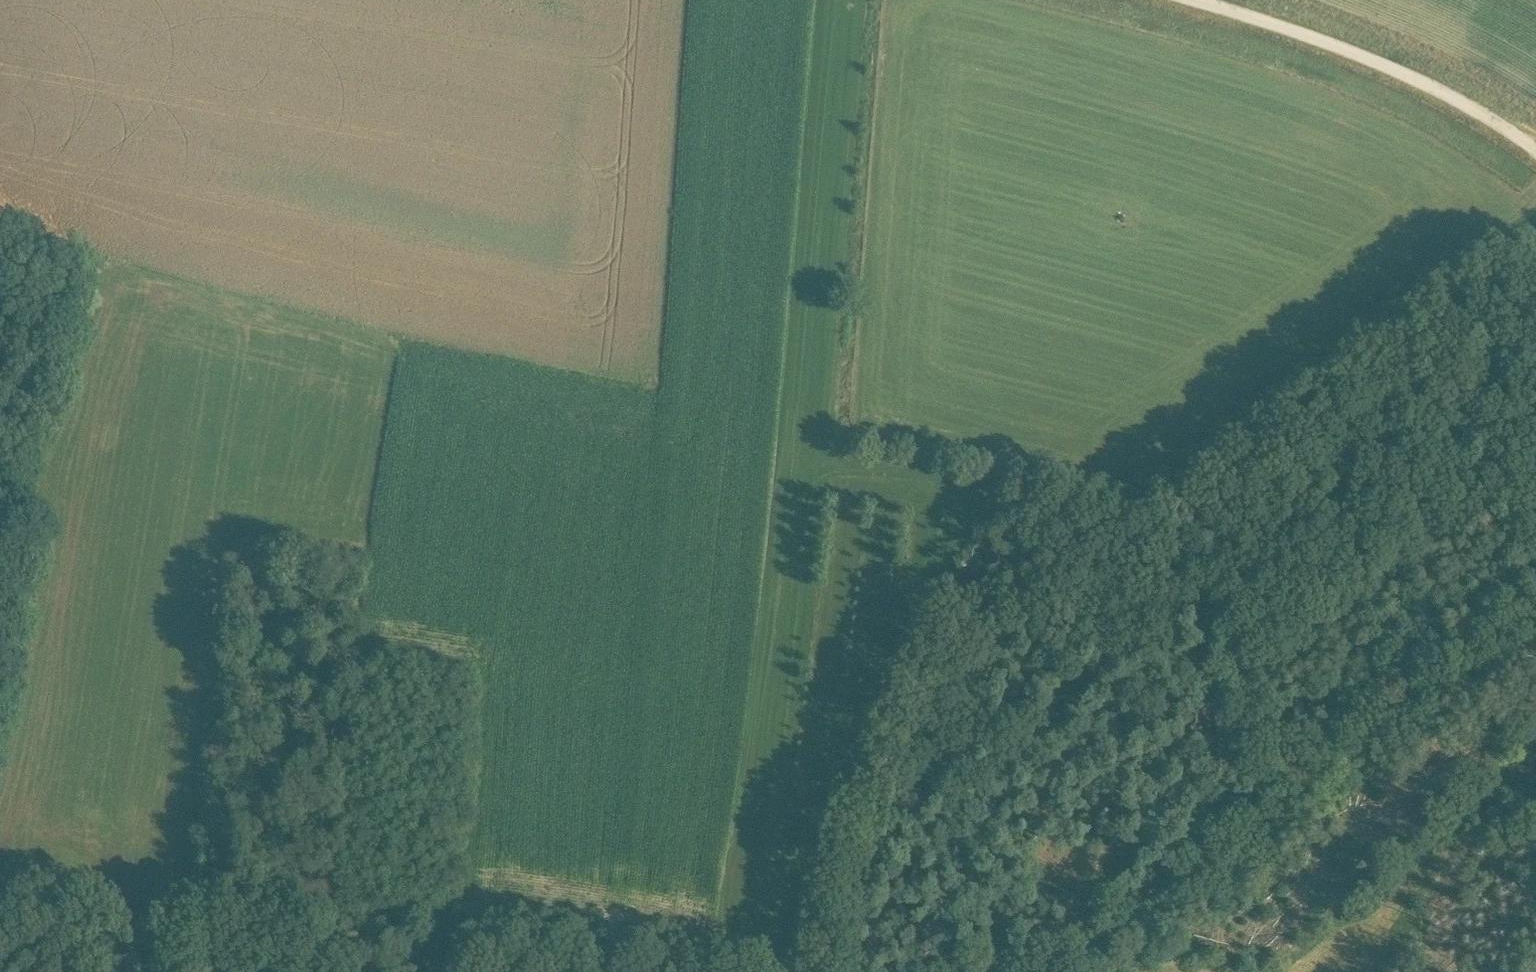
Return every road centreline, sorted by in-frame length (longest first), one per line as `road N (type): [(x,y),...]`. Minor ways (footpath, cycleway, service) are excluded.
road 1 (track): [(1535,148),(1379,61),(1205,0)]

